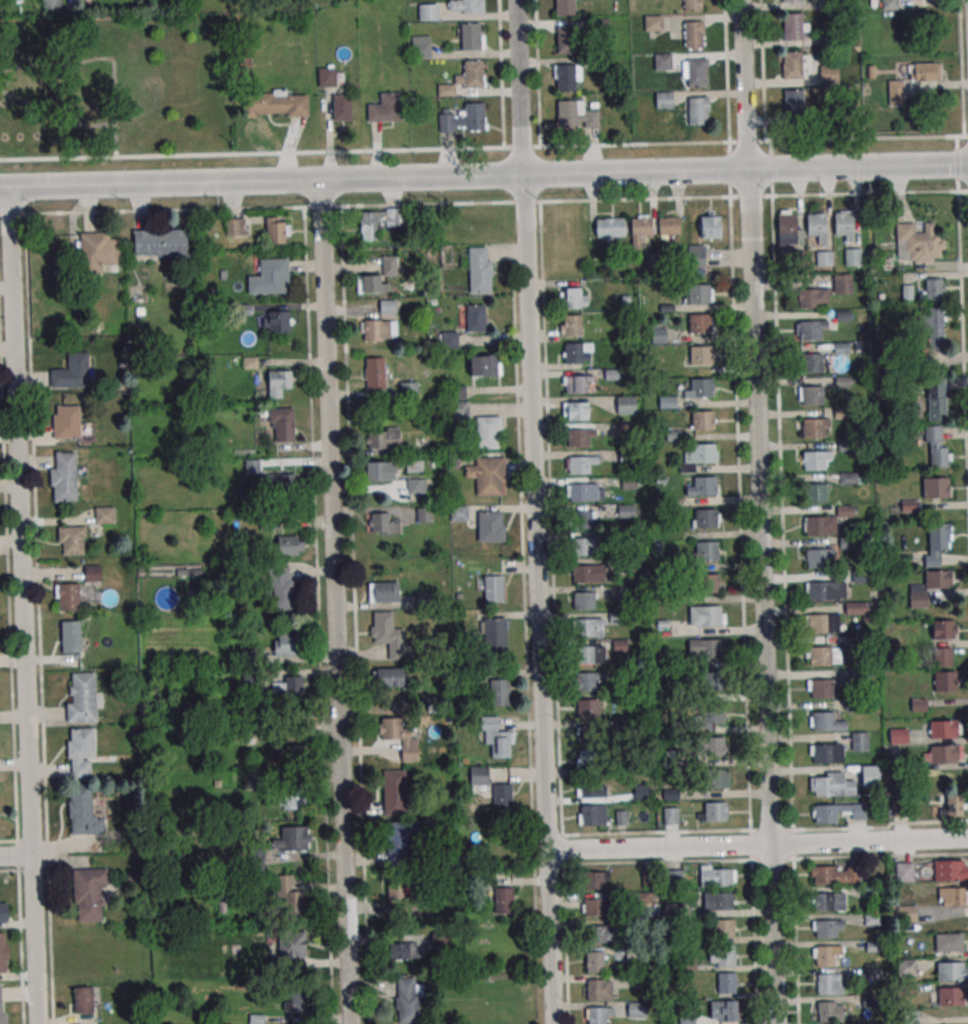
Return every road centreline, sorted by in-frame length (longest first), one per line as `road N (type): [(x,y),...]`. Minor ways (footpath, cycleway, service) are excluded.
road 1 (residential): [(553,1023),(516,0)]
road 2 (tertiary): [(0,188),(967,165)]
road 3 (residential): [(777,1023),(748,169)]
road 4 (residential): [(351,1023),(322,180)]
road 5 (residential): [(38,1023),(9,188)]
road 6 (residential): [(549,851),(967,837)]
road 7 (residential): [(748,169),(742,0)]

